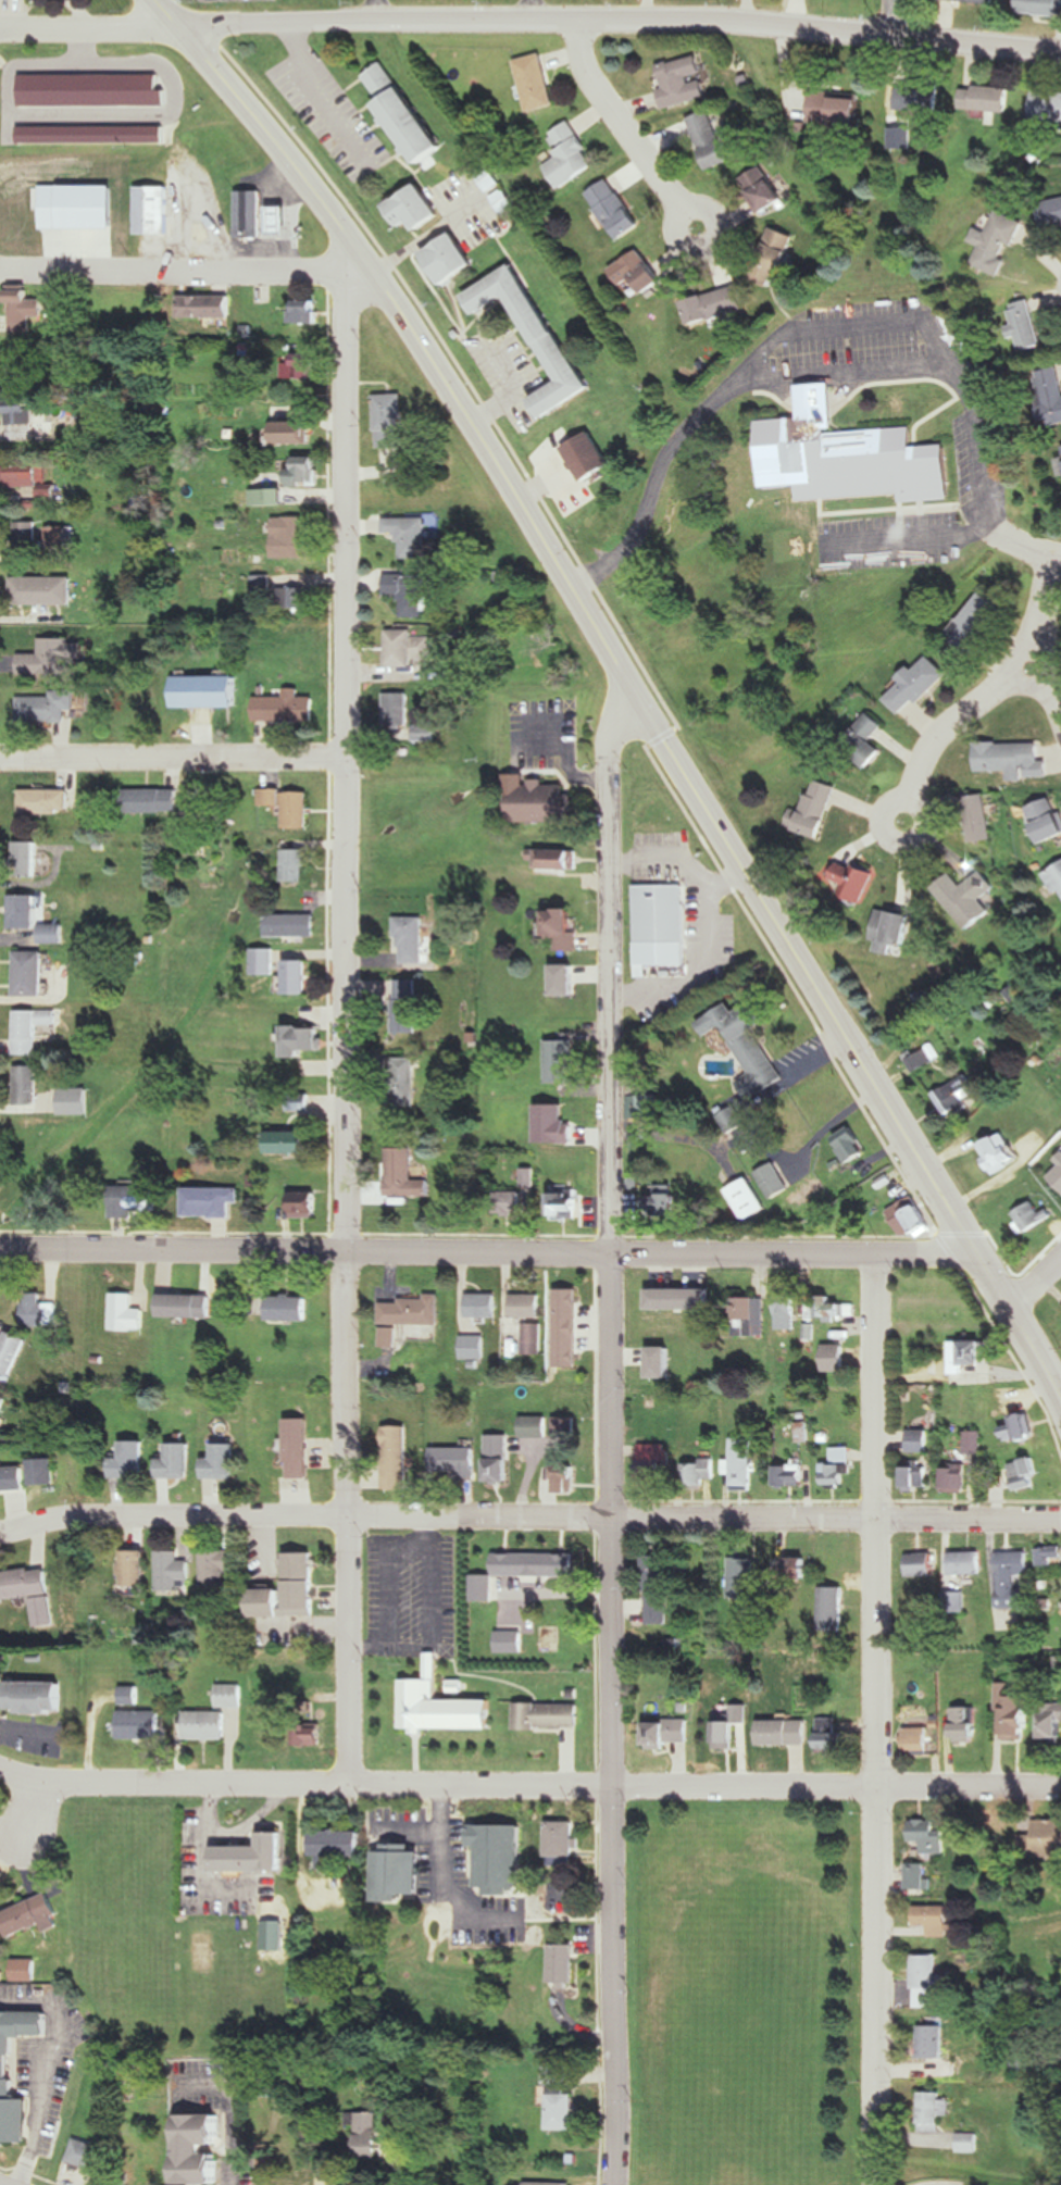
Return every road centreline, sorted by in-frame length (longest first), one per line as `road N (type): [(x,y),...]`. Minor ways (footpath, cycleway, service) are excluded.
road 1 (residential): [(619,1785),(624,754),(635,697)]
road 2 (residential): [(0,1536),(112,1519),(1060,1512)]
road 3 (residential): [(358,1252),(346,759),(354,297),(374,269)]
road 4 (residential): [(872,2184),(870,1253)]
road 5 (residential): [(1060,49),(660,20),(176,26)]
road 6 (primary): [(791,950),(374,269)]
road 7 (residential): [(970,1247),(358,1252)]
road 8 (residential): [(354,1785),(358,1252)]
road 9 (residential): [(1060,1786),(619,1785)]
road 10 (primary): [(1008,1307),(791,950)]
road 11 (residential): [(624,2184),(619,1785)]
road 12 (residential): [(0,270),(374,269)]
road 13 (residential): [(354,1785),(58,1787),(0,1764)]
road 14 (residential): [(358,1252),(0,1247)]
road 15 (primary): [(374,269),(279,140),(155,0)]
road 16 (residential): [(346,759),(0,757)]
road 17 (residential): [(619,1785),(354,1785)]
road 18 (residential): [(570,21),(589,77),(706,232)]
road 19 (residential): [(1032,667),(973,702),(927,750),(904,821)]
road 20 (residential): [(176,26),(0,35)]
road 21 (residential): [(1060,725),(1032,667),(1048,558)]

